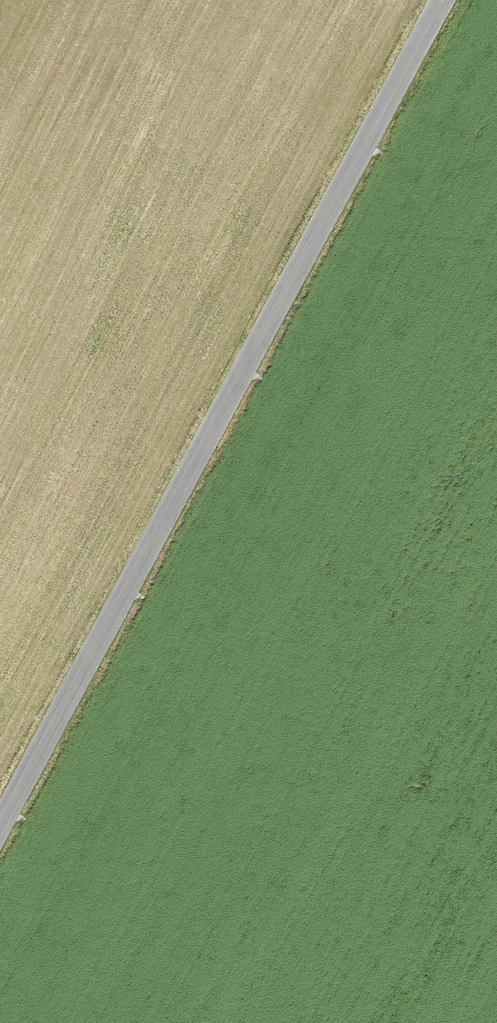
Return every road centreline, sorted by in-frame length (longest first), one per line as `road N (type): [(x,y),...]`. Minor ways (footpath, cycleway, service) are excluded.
road 1 (tertiary): [(447,0),(0,832)]
road 2 (motorway): [(0,620),(496,356)]
road 3 (motorway): [(496,138),(0,397)]

